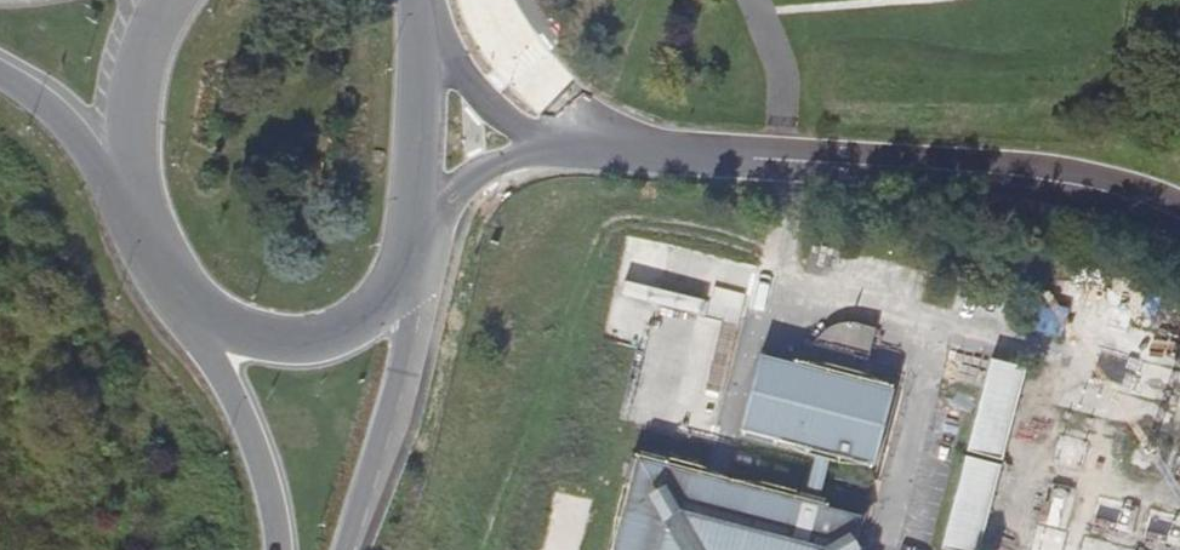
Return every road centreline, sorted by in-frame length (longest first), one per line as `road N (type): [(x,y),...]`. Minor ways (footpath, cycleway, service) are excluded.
road 1 (unclassified): [(345,549),(412,345),(413,273)]
road 2 (secondary): [(413,273),(425,0)]
road 3 (unclassified): [(198,315),(264,466),(277,549)]
road 4 (secondary): [(198,315),(253,337),(319,338),(375,310),(413,273)]
road 5 (secondary): [(165,0),(147,28),(127,110),(129,194)]
road 6 (secondary): [(0,73),(76,133),(129,194)]
road 7 (secondary): [(129,194),(152,255),(198,315)]

